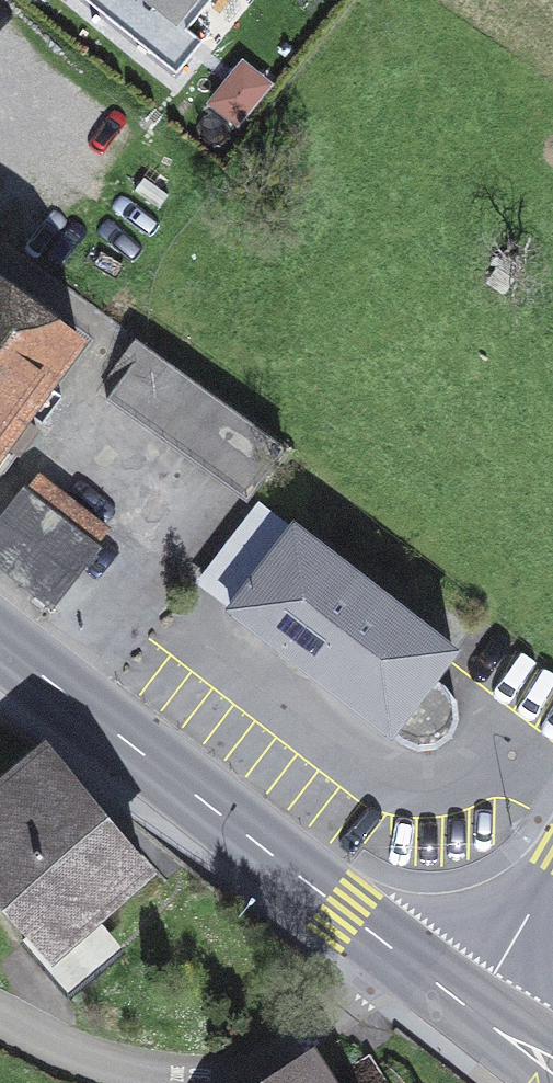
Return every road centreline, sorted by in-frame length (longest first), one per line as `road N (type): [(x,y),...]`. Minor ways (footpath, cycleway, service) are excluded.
road 1 (secondary): [(0,642),(391,946)]
road 2 (residential): [(0,1013),(94,1063),(155,1078),(251,1074),(314,1036),(391,946)]
road 3 (residential): [(552,875),(472,1009)]

